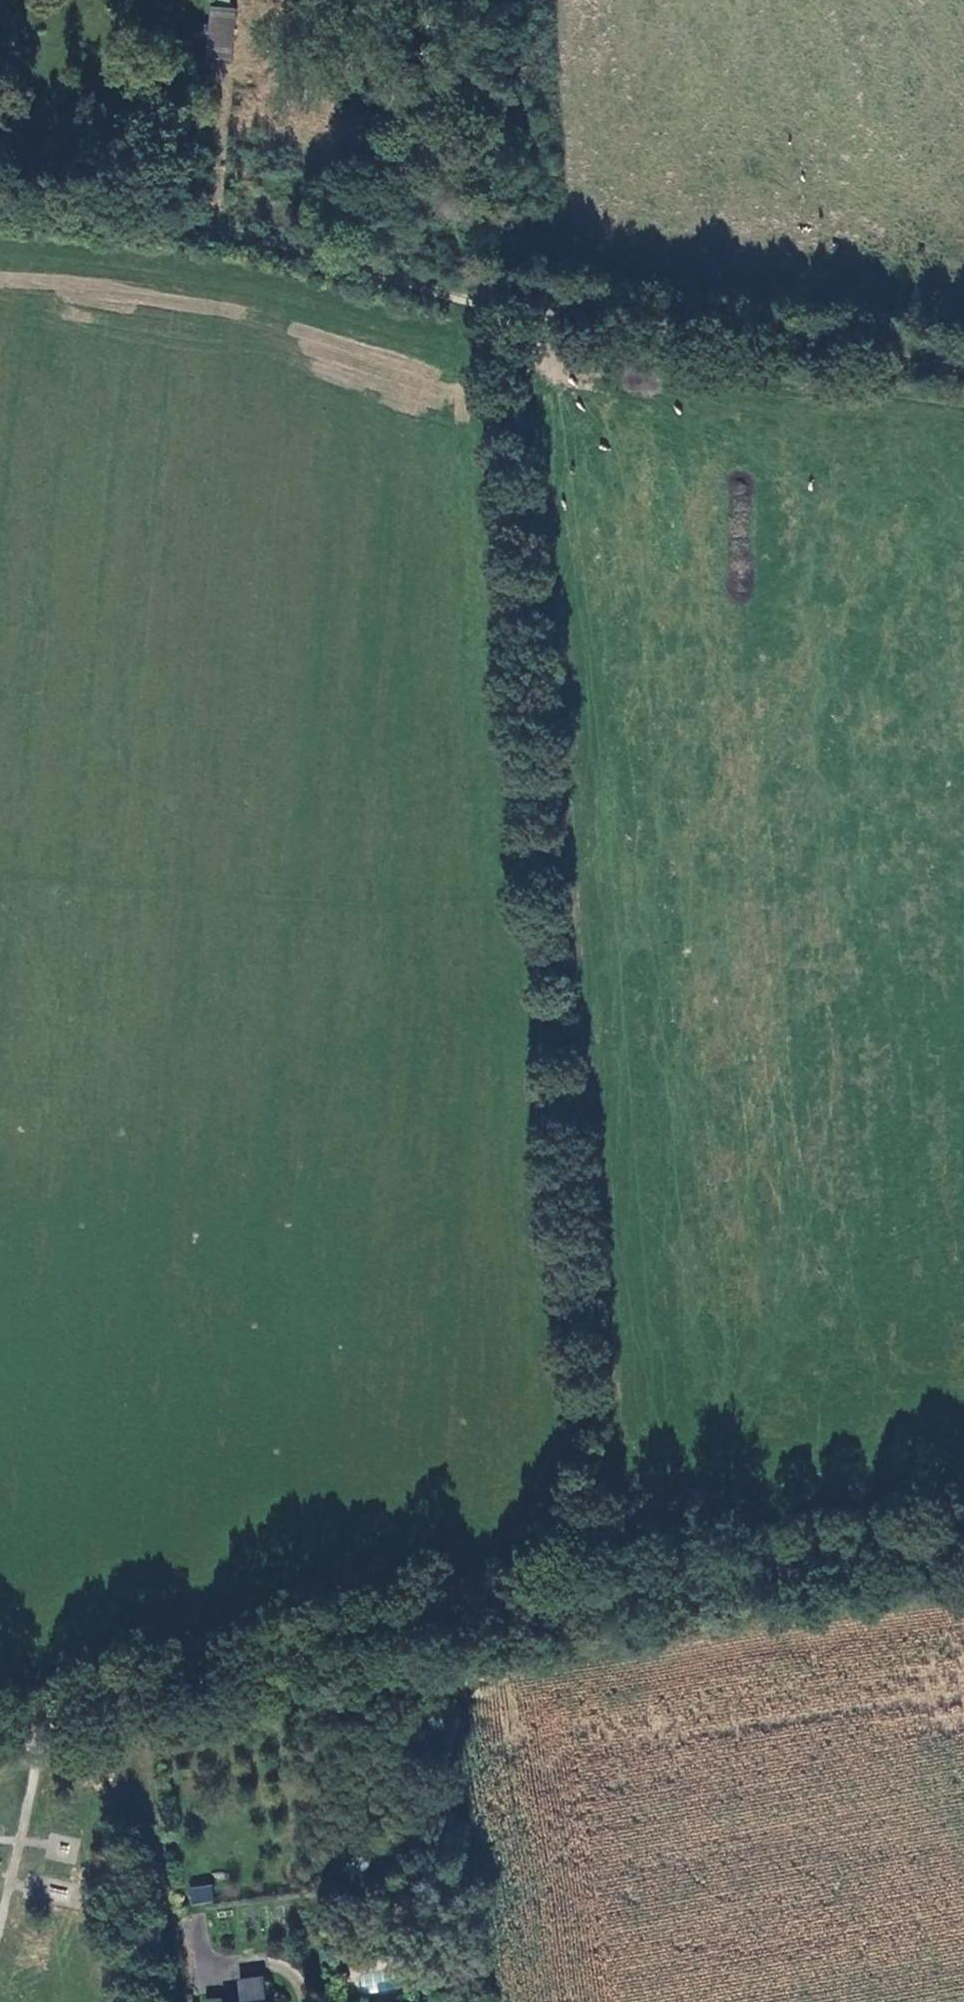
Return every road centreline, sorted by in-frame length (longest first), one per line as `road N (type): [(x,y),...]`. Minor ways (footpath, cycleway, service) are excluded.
road 1 (track): [(0,212),(233,238),(554,319),(963,372)]

